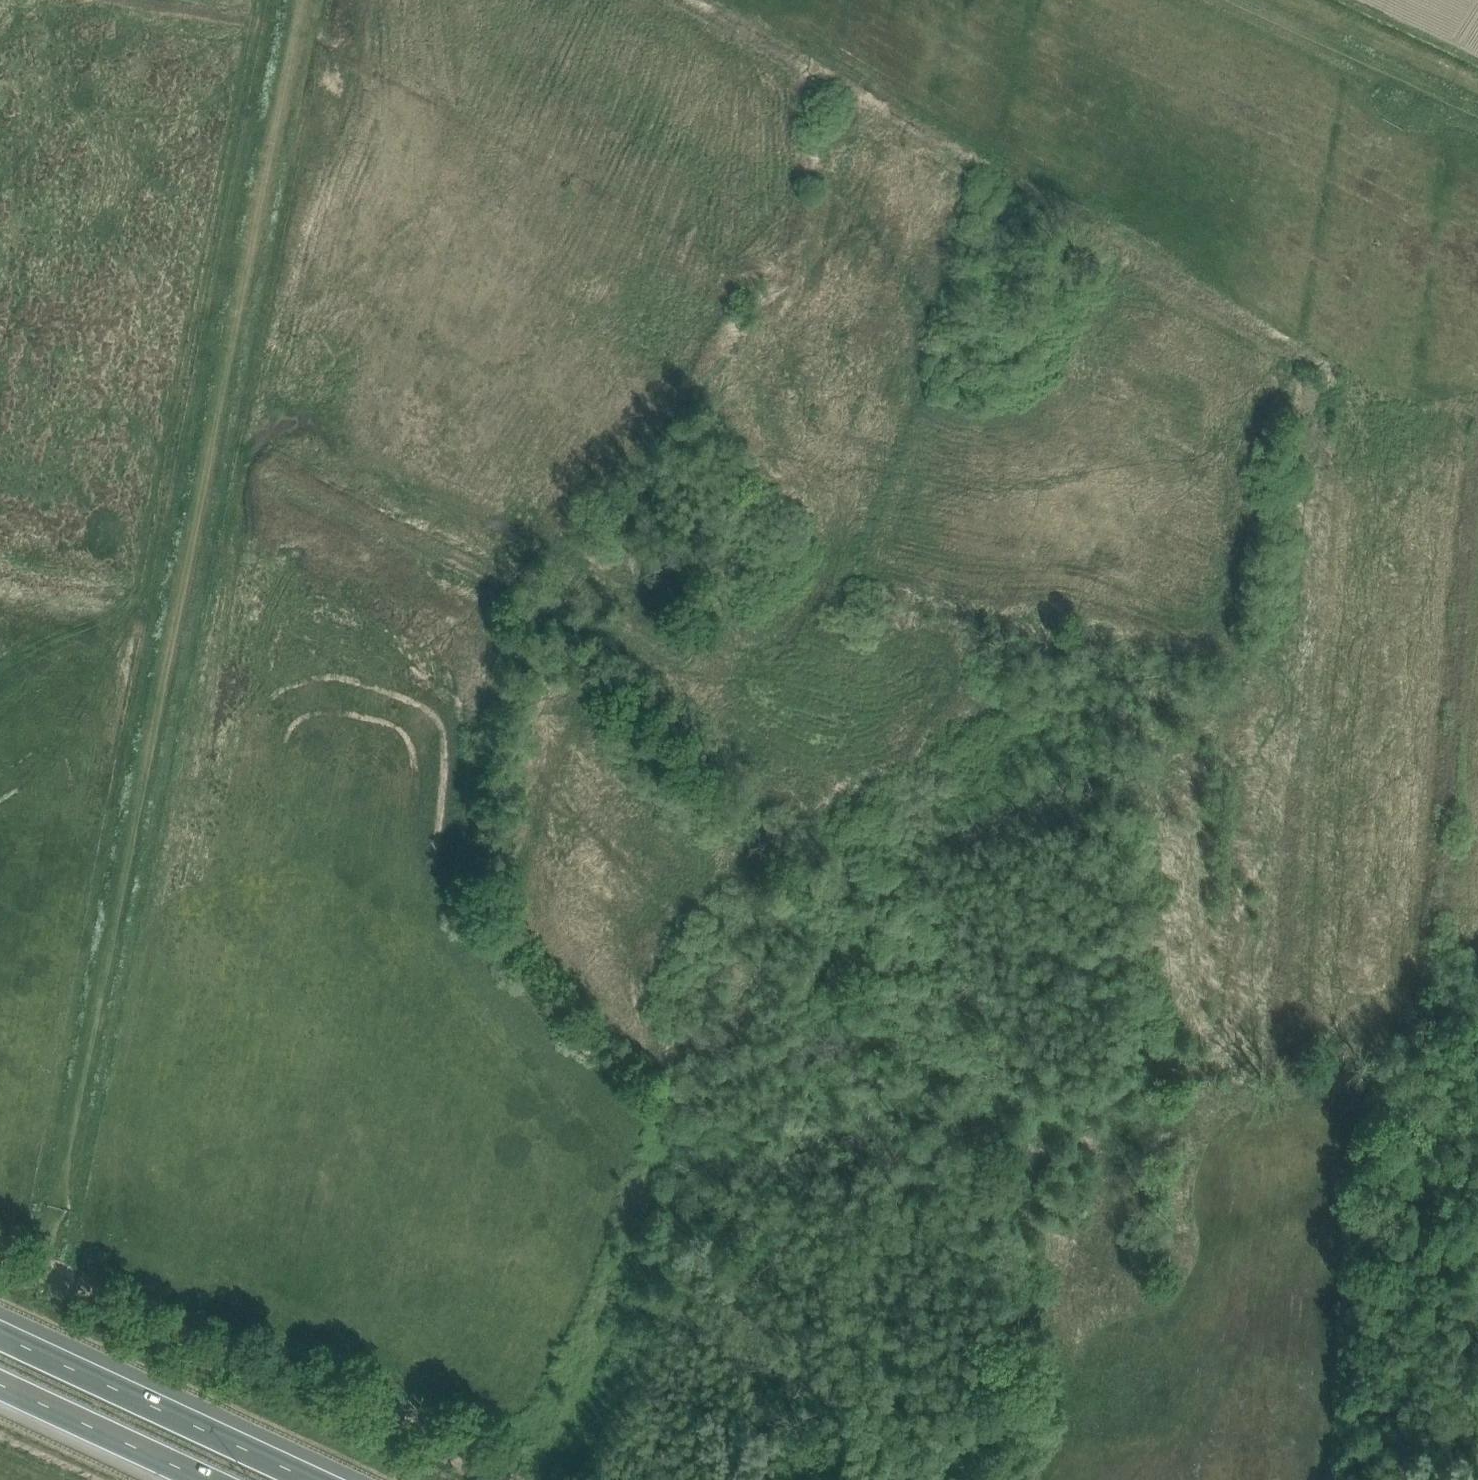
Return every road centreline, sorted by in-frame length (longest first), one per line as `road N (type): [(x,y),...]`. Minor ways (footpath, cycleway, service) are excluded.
road 1 (track): [(479,1479),(316,1389),(242,1382),(0,1271)]
road 2 (motorway): [(318,1479),(0,1333)]
road 3 (motorway): [(0,1384),(209,1479)]
road 4 (track): [(1313,0),(1477,78)]

